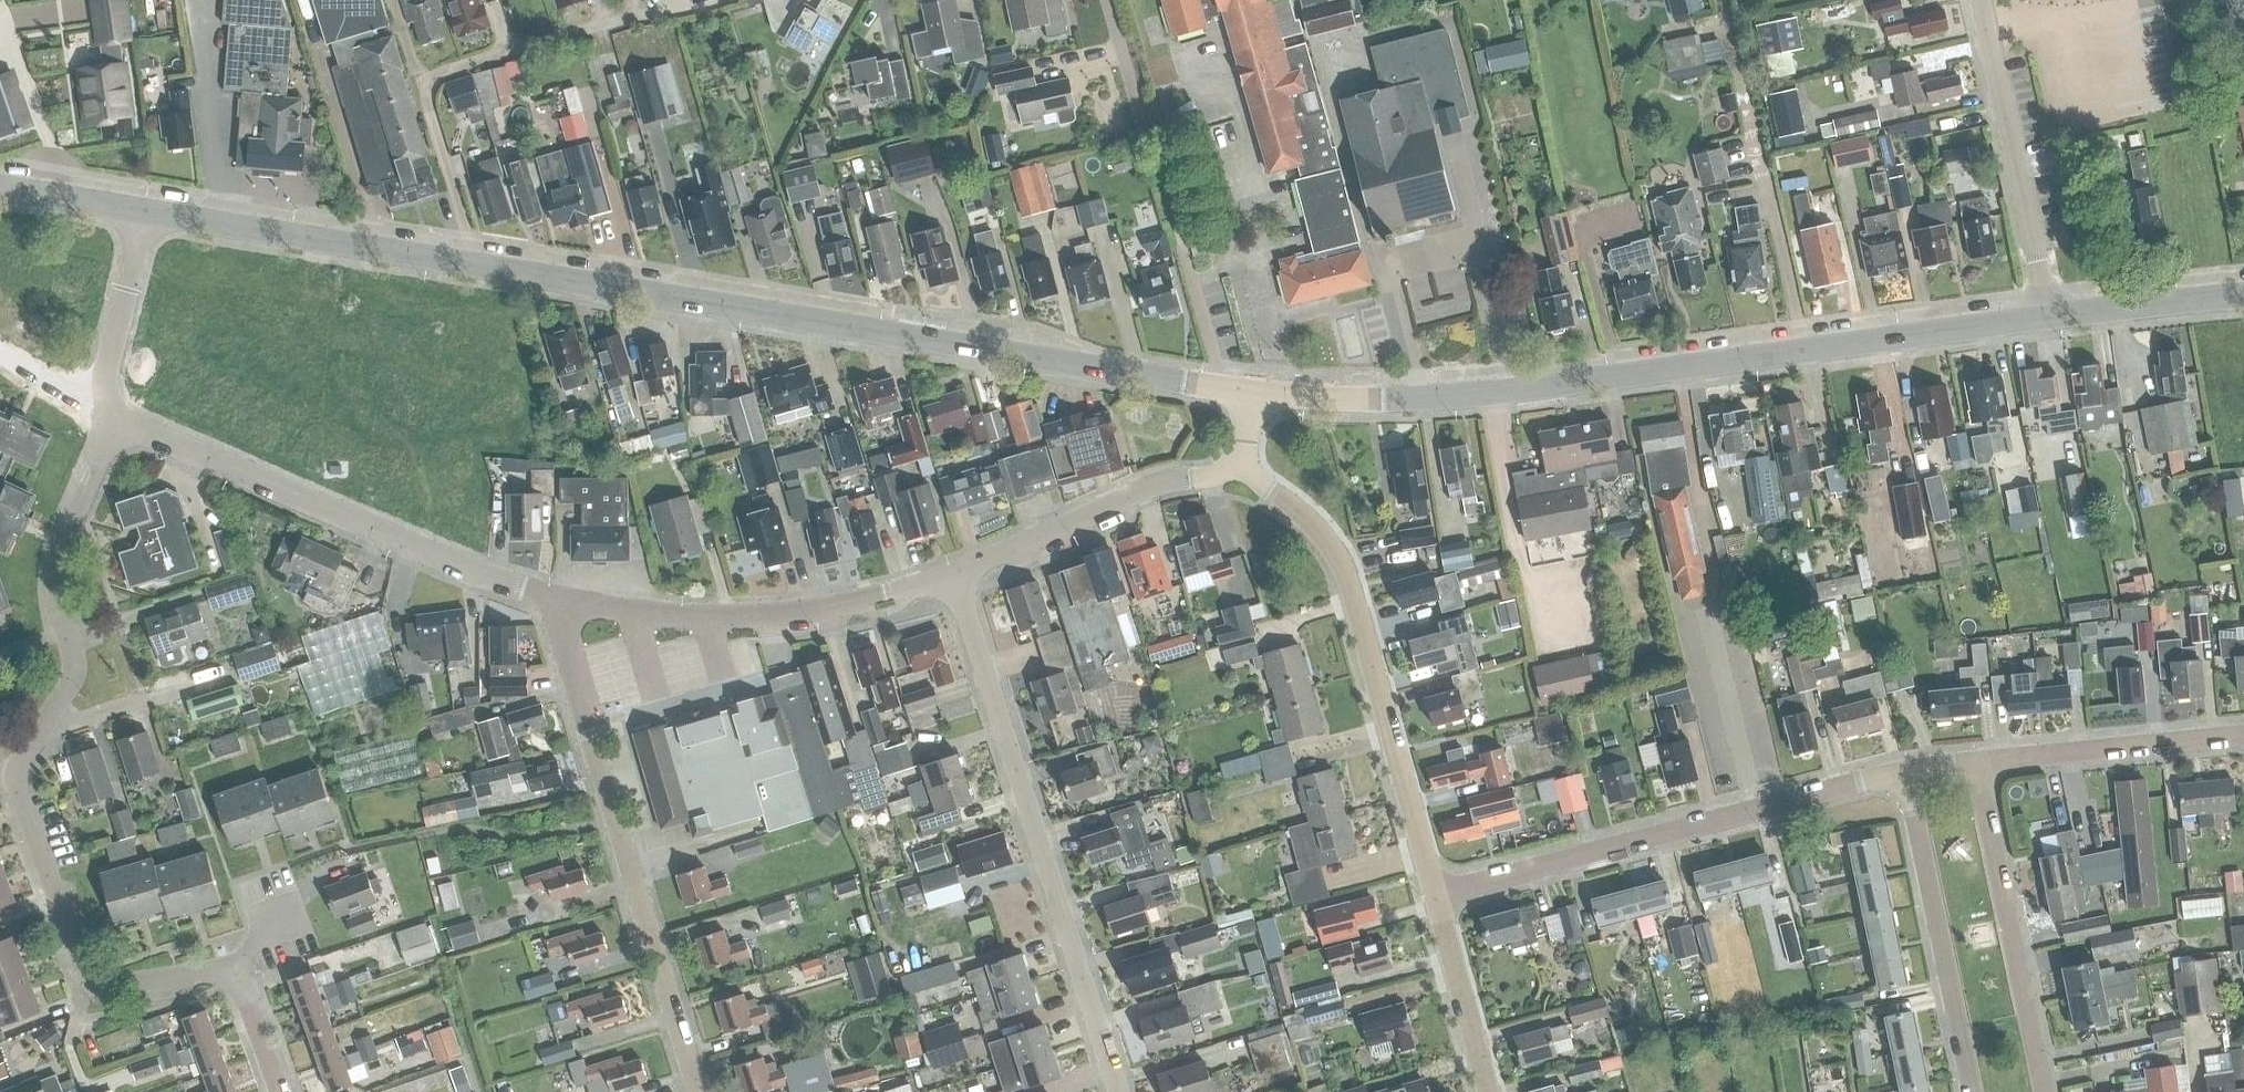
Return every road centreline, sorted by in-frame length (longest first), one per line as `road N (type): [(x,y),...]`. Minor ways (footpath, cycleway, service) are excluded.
road 1 (tertiary): [(145,212),(1253,393)]
road 2 (residential): [(279,1091),(235,969),(108,984),(85,979),(18,794),(24,755),(69,683),(74,661),(57,575),(118,417)]
road 3 (tertiary): [(1253,393),(1489,393),(2049,315)]
road 4 (residential): [(1120,1091),(956,573)]
road 5 (residential): [(698,1091),(560,624),(567,602)]
road 6 (residential): [(1436,896),(1906,771)]
road 7 (residential): [(567,602),(490,578),(118,417)]
road 8 (unclassified): [(1436,896),(1353,594),(1311,523),(1241,467)]
road 9 (residential): [(956,573),(840,605),(757,615),(659,615),(567,602)]
road 10 (residential): [(2043,1091),(1977,763)]
road 11 (residential): [(1906,771),(1972,1091)]
road 12 (residential): [(2049,315),(1979,0)]
road 13 (residential): [(1241,467),(1162,482),(956,573)]
road 14 (residential): [(1977,763),(2243,736)]
road 15 (residential): [(118,417),(105,374),(145,212)]
road 16 (unclassified): [(1489,1091),(1436,896)]
road 17 (tertiary): [(2049,315),(2243,296)]
road 18 (tertiary): [(0,187),(145,212)]

